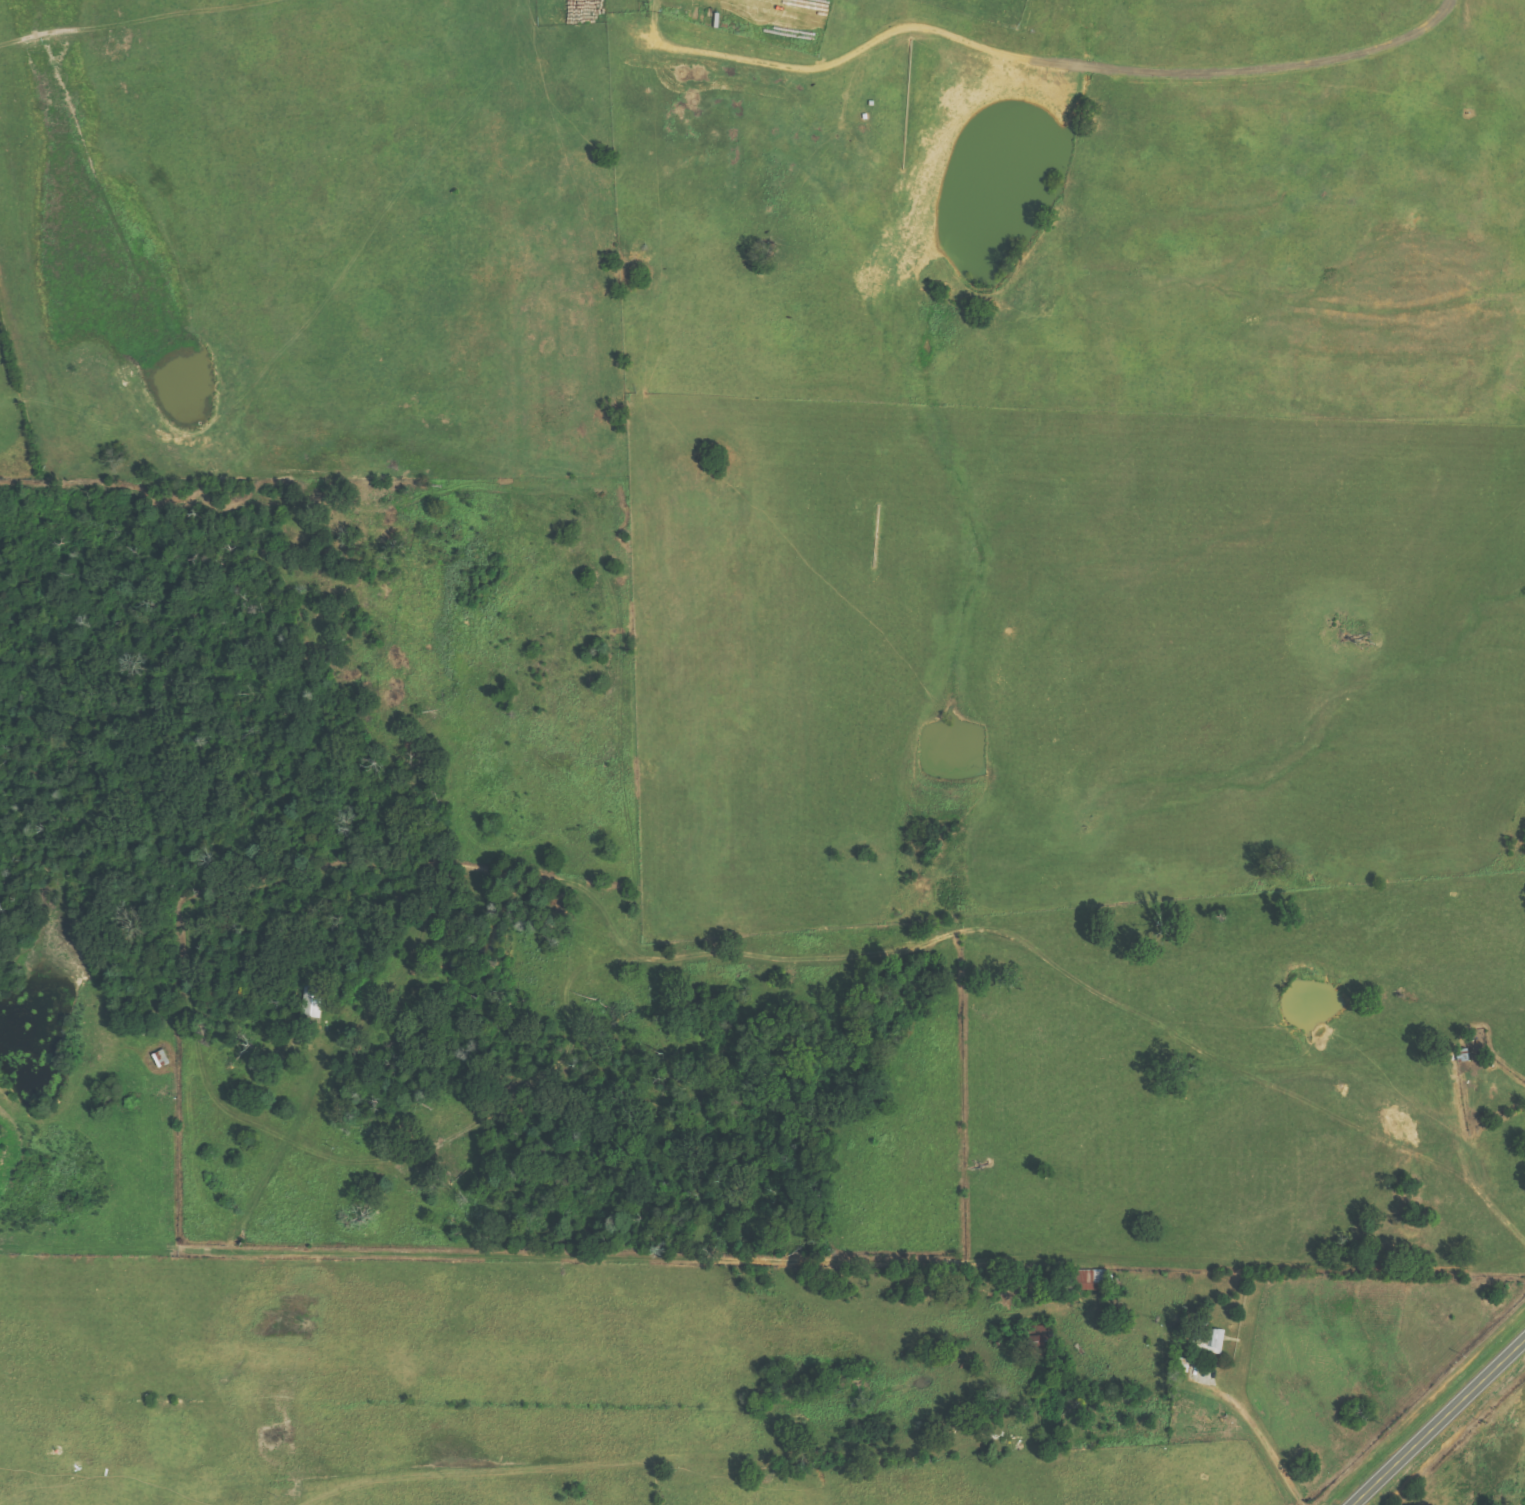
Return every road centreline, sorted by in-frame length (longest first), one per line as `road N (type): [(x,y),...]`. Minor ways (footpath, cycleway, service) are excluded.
road 1 (tertiary): [(1356,1504),(1524,1341)]

